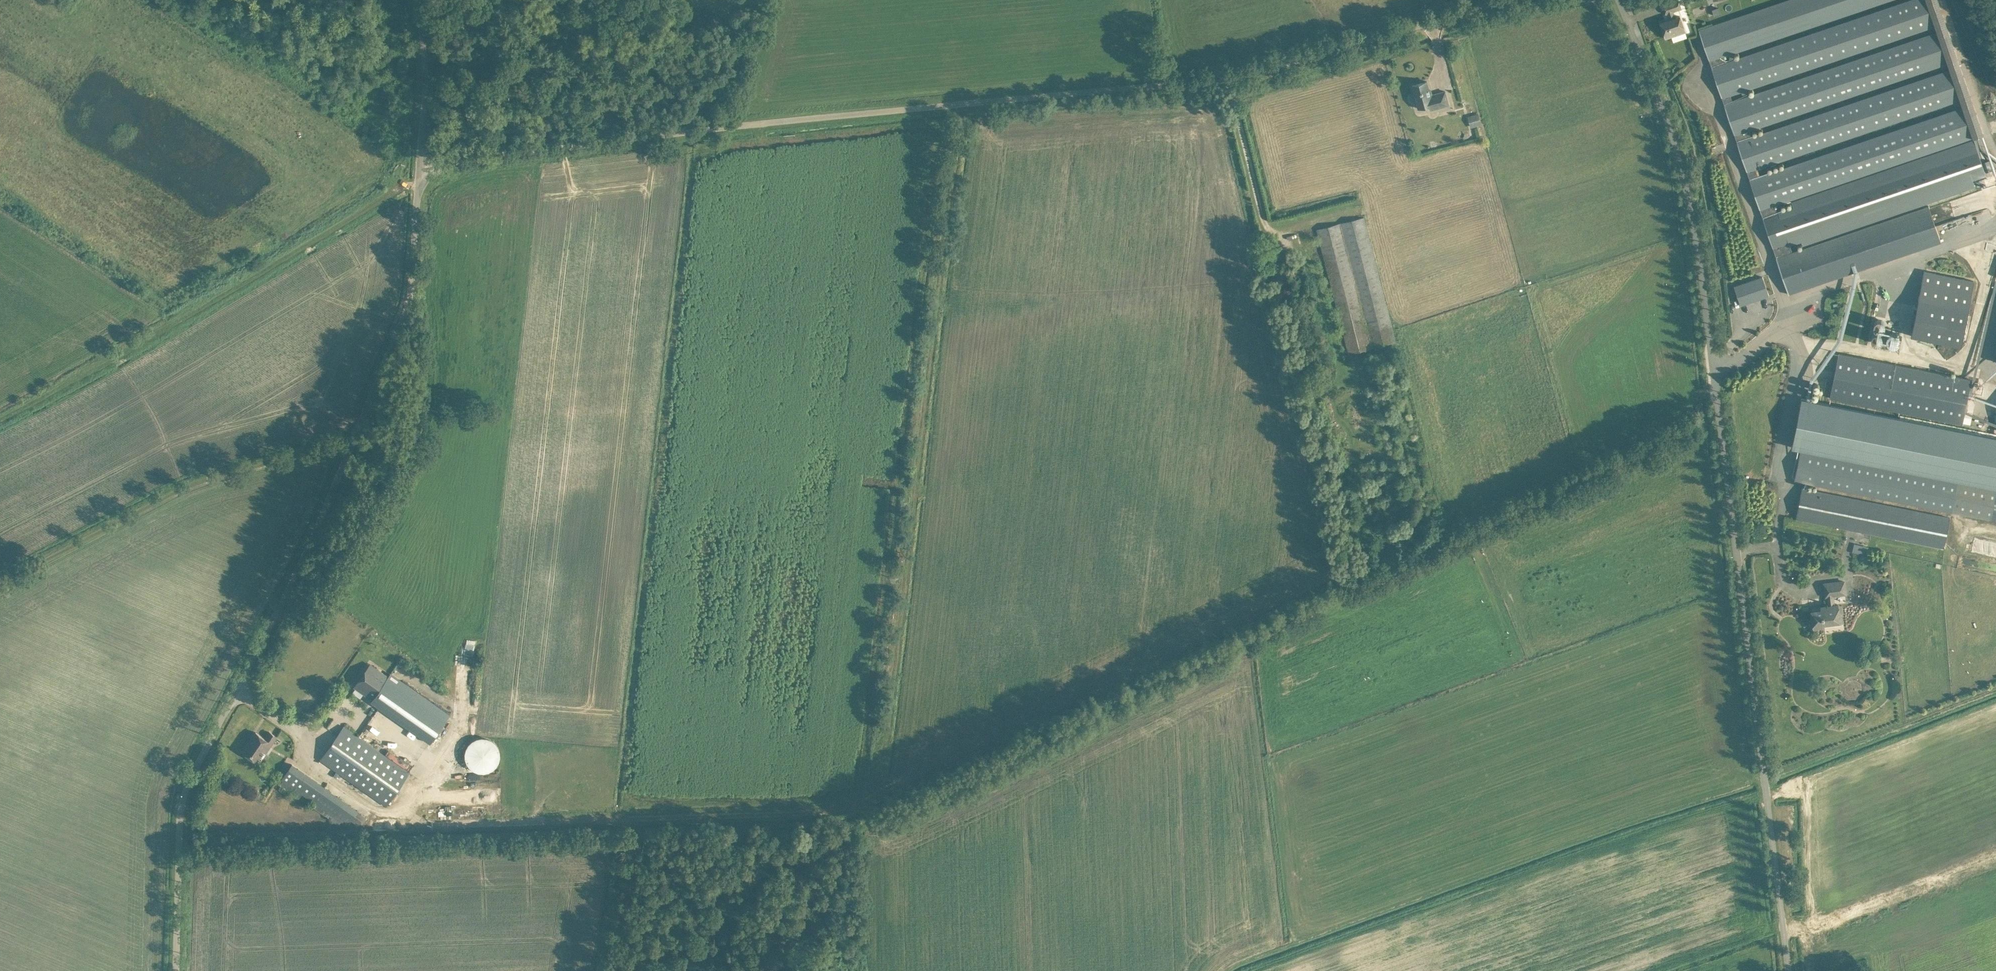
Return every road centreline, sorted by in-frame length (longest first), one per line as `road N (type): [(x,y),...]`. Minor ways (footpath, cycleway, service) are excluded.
road 1 (unclassified): [(423,170),(835,113),(1232,78),(1501,0)]
road 2 (unclassified): [(1788,970),(1695,229),(1671,129),(1618,0)]
road 3 (unclassified): [(176,970),(186,797),(395,337),(412,288),(423,170)]
road 4 (track): [(0,420),(395,190),(421,184)]
road 5 (track): [(0,579),(173,491),(270,458),(349,449)]
road 6 (unclassified): [(423,170),(415,0)]

